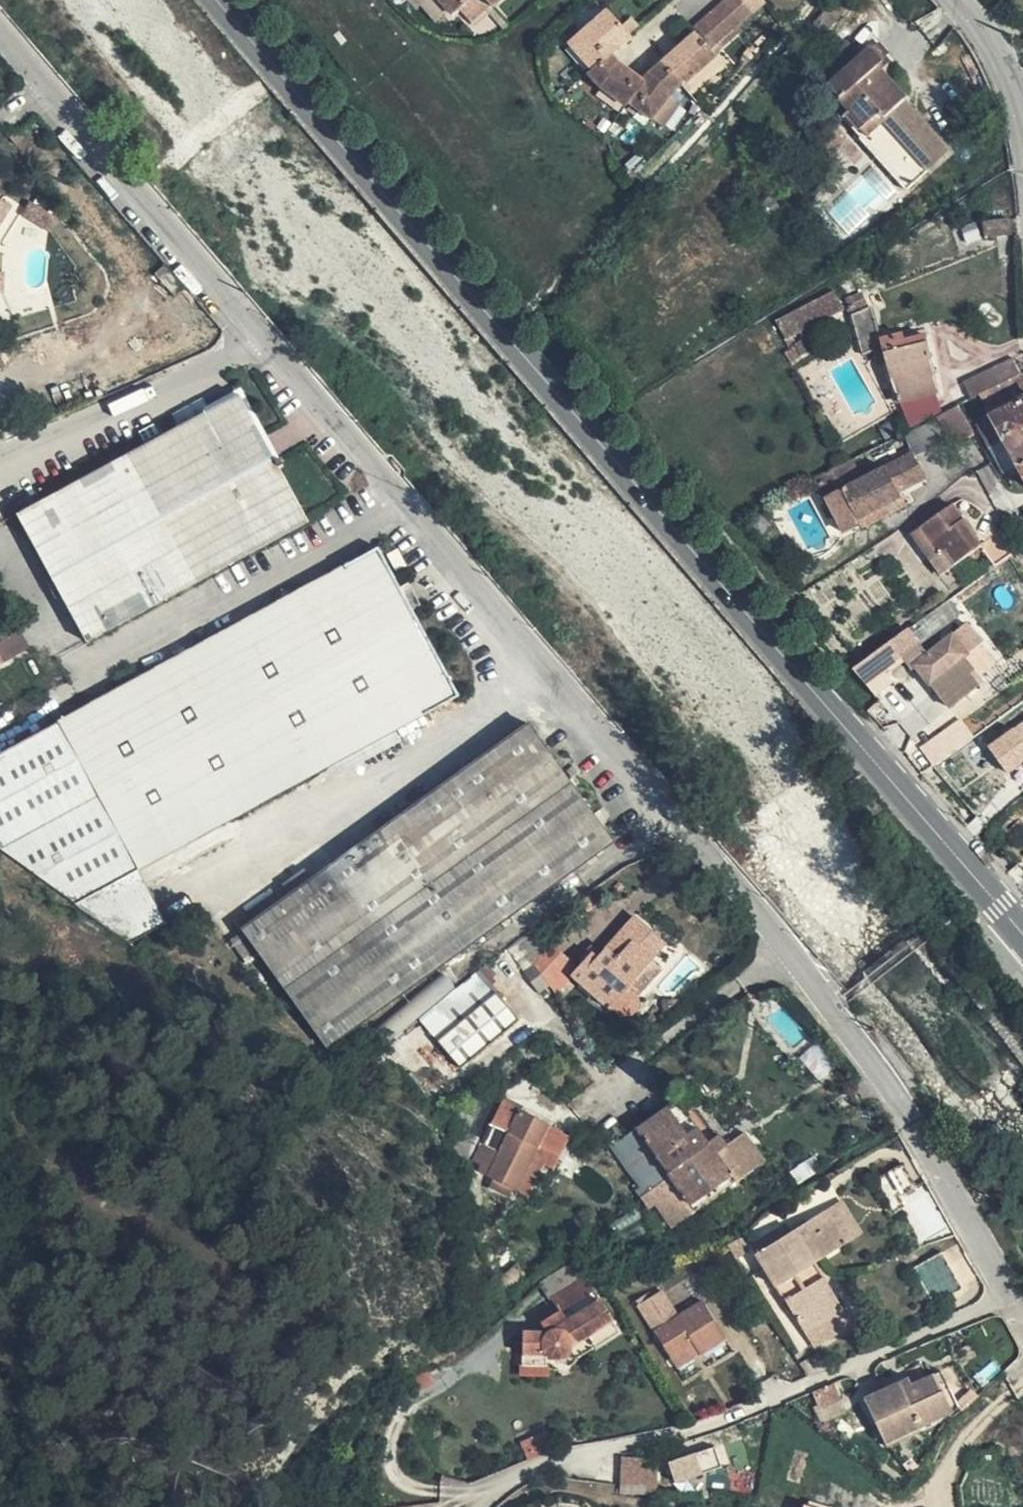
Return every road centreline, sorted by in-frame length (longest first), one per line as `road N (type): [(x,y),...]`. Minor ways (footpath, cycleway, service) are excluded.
road 1 (residential): [(1022,1316),(899,1089),(662,797),(262,337)]
road 2 (secondary): [(1022,936),(227,0)]
road 3 (residential): [(262,337),(0,30)]
road 4 (unclassified): [(262,337),(0,457)]
road 5 (residential): [(1022,119),(977,20),(956,0)]

